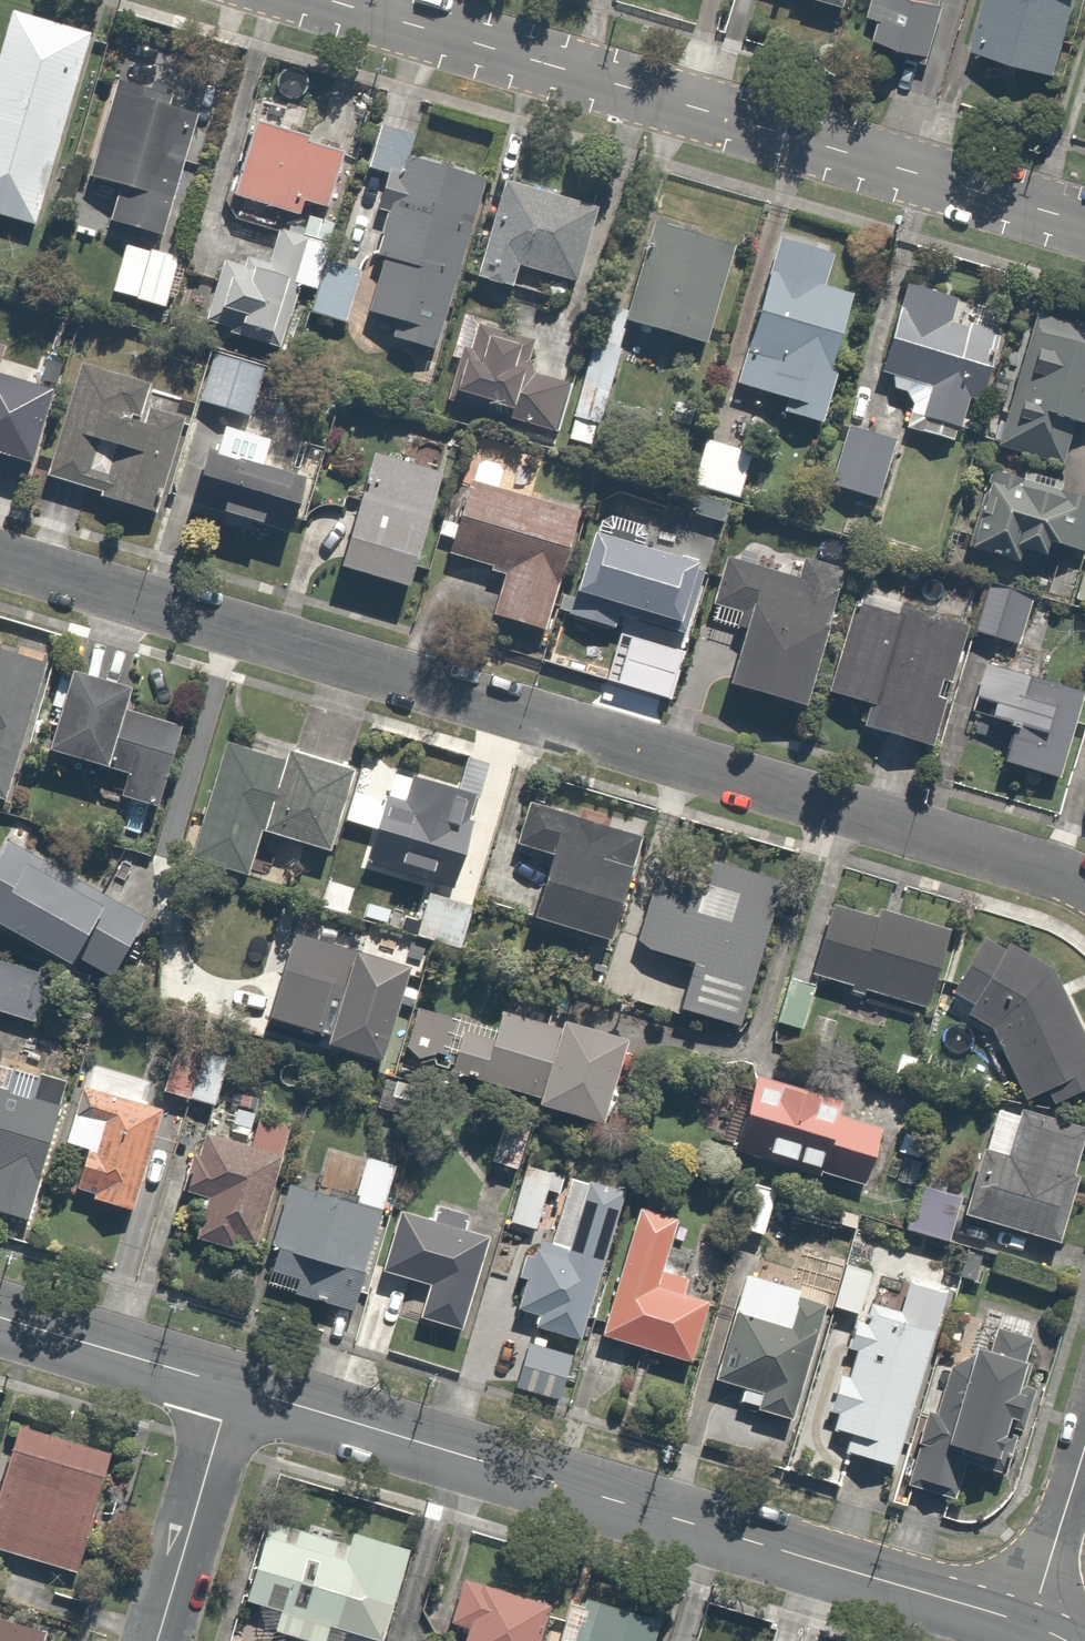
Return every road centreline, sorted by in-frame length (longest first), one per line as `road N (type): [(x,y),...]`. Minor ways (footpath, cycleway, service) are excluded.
road 1 (residential): [(0,560),(1048,865),(1084,887)]
road 2 (residential): [(1028,1625),(229,1393)]
road 3 (unclassified): [(1084,221),(320,0)]
road 4 (residential): [(156,1640),(229,1393)]
road 5 (residential): [(229,1393),(0,1324)]
road 6 (residential): [(1084,1444),(1028,1625)]

